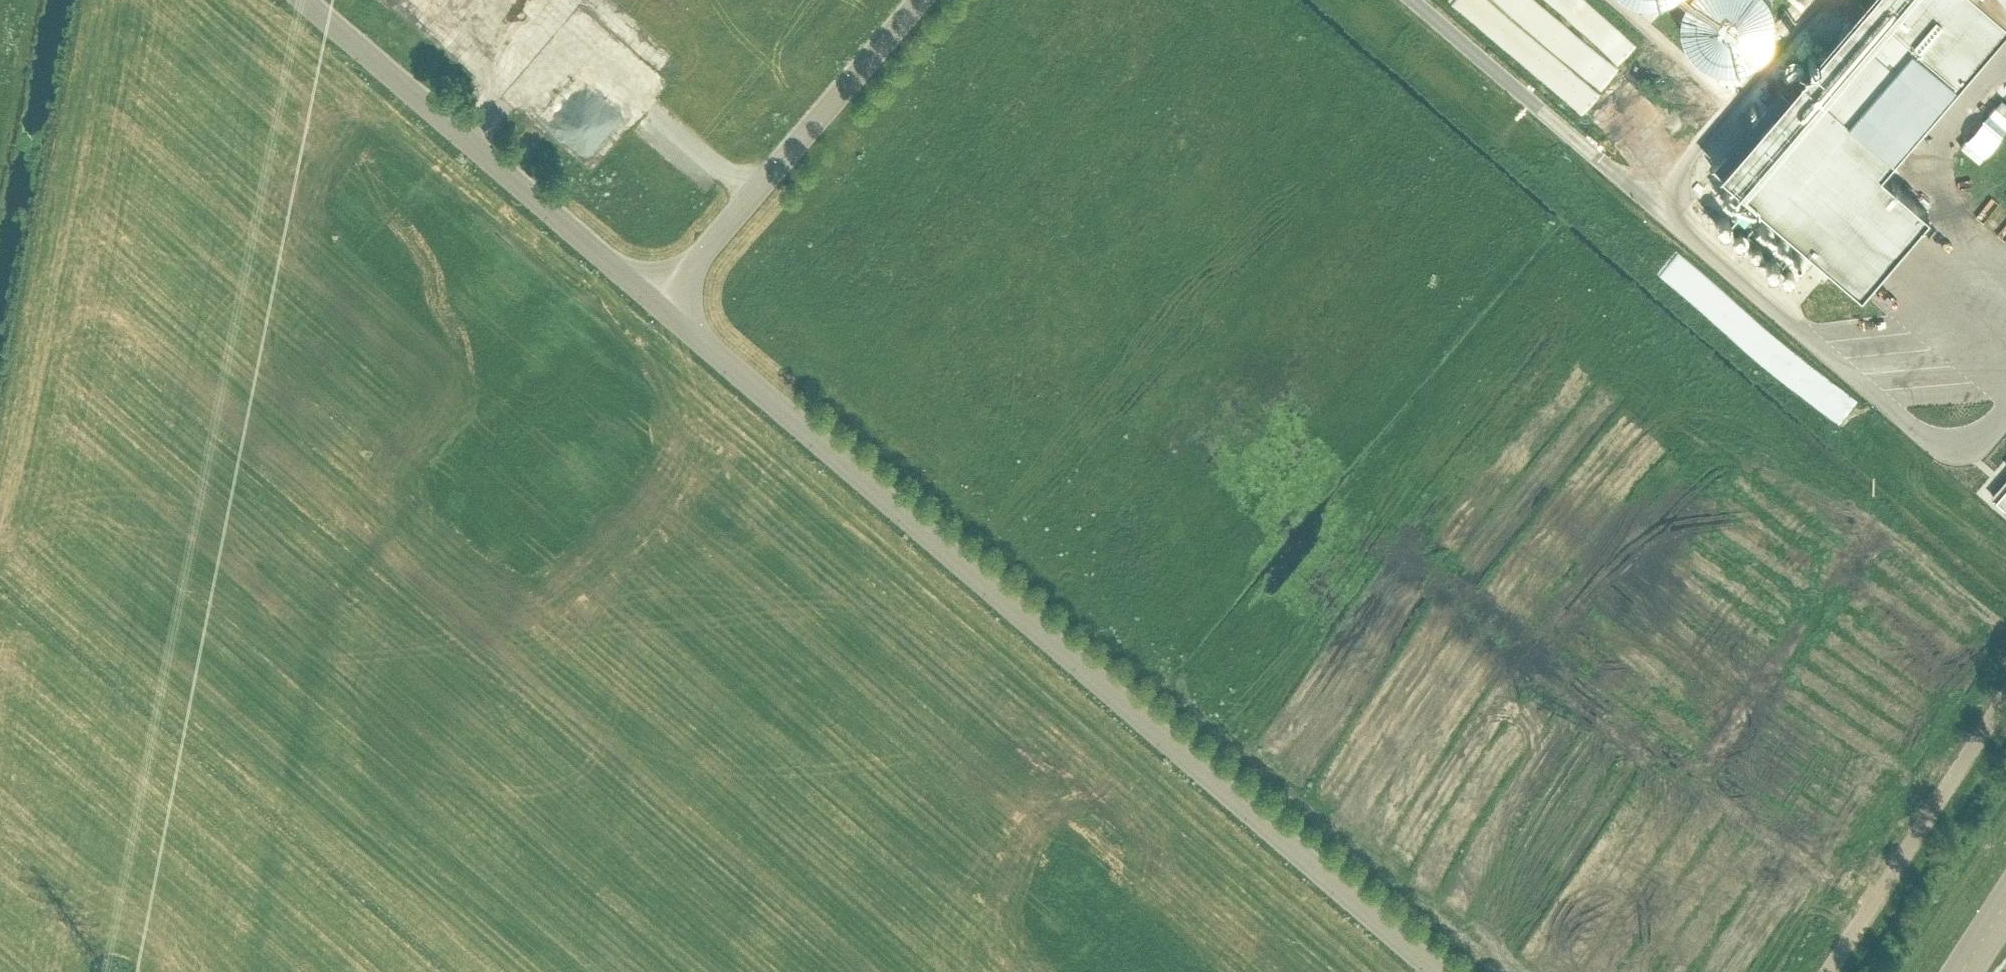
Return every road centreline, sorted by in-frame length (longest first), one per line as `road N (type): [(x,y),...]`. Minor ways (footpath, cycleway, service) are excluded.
road 1 (tertiary): [(1436,971),(664,304)]
road 2 (unclassified): [(664,304),(304,0)]
road 3 (tertiary): [(664,304),(925,0)]

